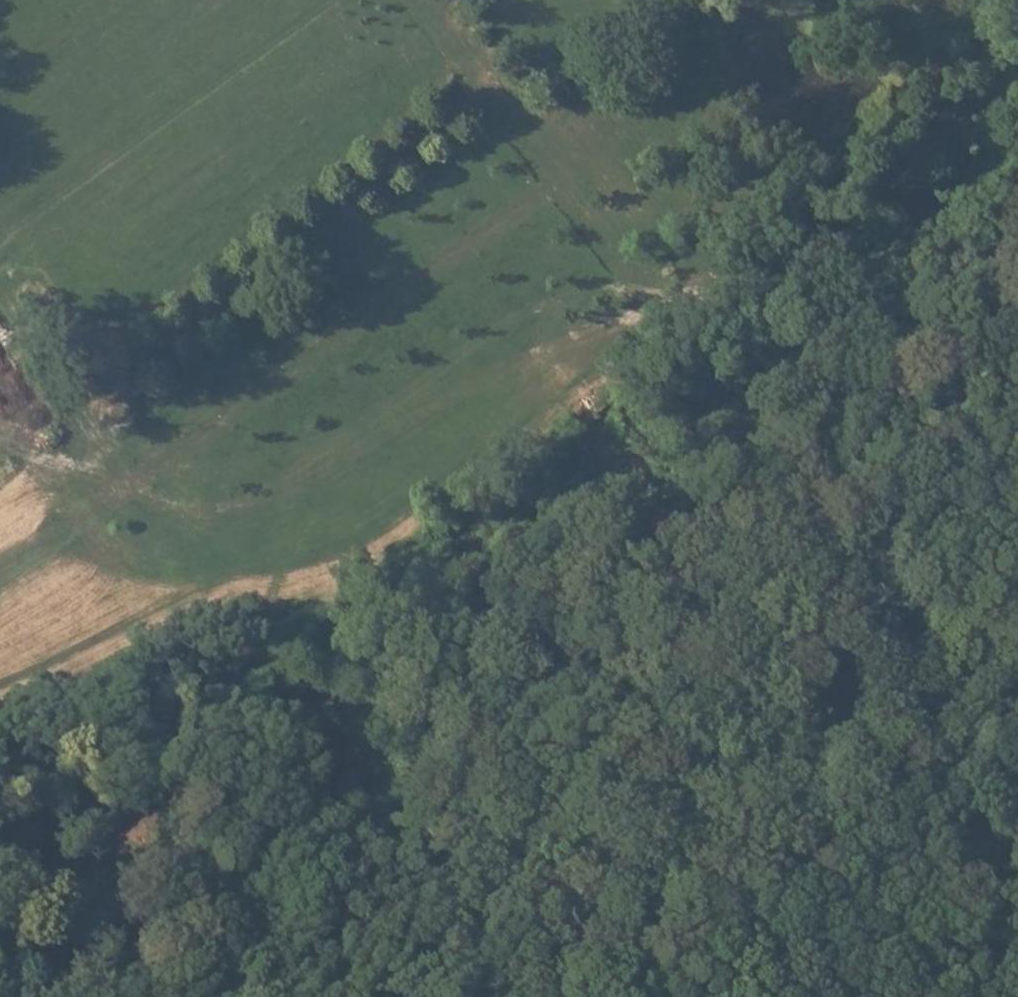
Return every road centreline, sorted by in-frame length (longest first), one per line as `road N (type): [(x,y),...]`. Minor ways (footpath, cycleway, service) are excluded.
road 1 (track): [(809,996),(1017,791)]

